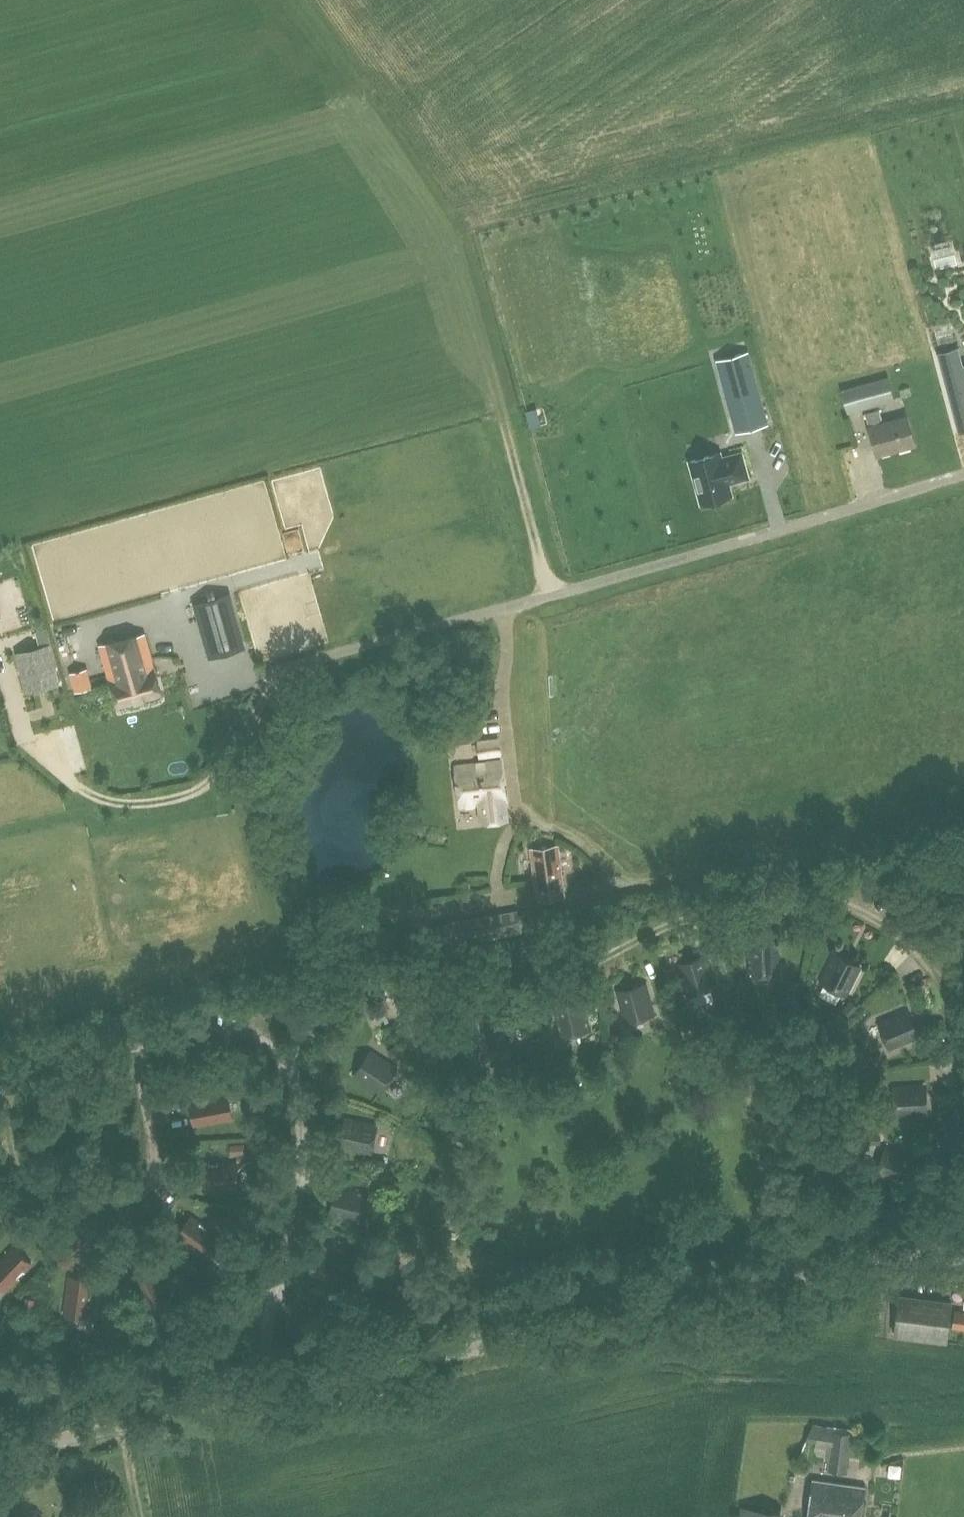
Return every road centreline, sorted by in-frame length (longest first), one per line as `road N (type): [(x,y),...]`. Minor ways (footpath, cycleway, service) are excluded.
road 1 (unclassified): [(0,1451),(963,1242)]
road 2 (unclassified): [(202,693),(963,474)]

